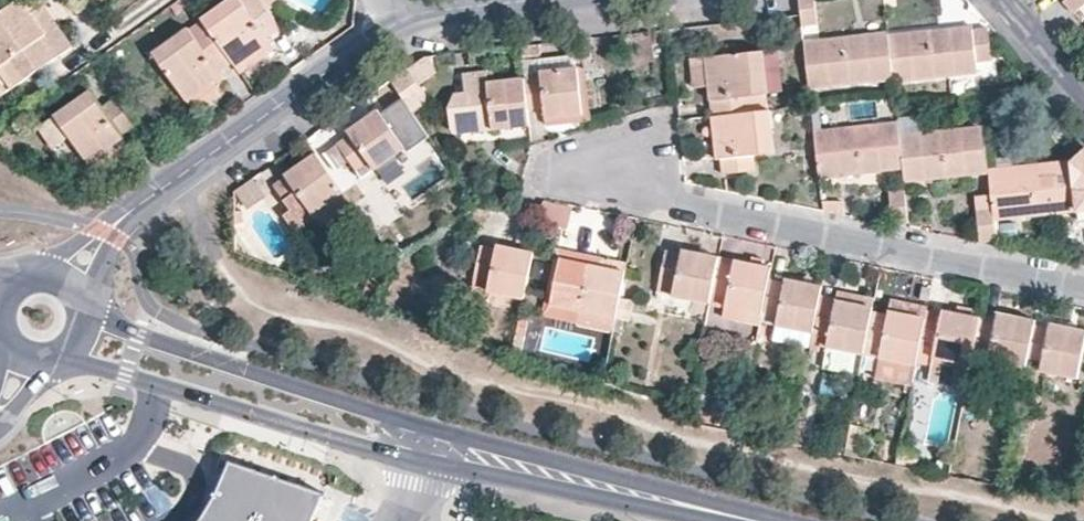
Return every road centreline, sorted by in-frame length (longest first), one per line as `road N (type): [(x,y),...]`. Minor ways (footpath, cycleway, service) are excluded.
road 1 (tertiary): [(790,520),(374,411),(87,311)]
road 2 (residential): [(607,163),(671,200),(1083,286)]
road 3 (tertiary): [(62,356),(429,463)]
road 4 (residential): [(108,232),(412,9)]
road 5 (tertiary): [(429,463),(709,520)]

